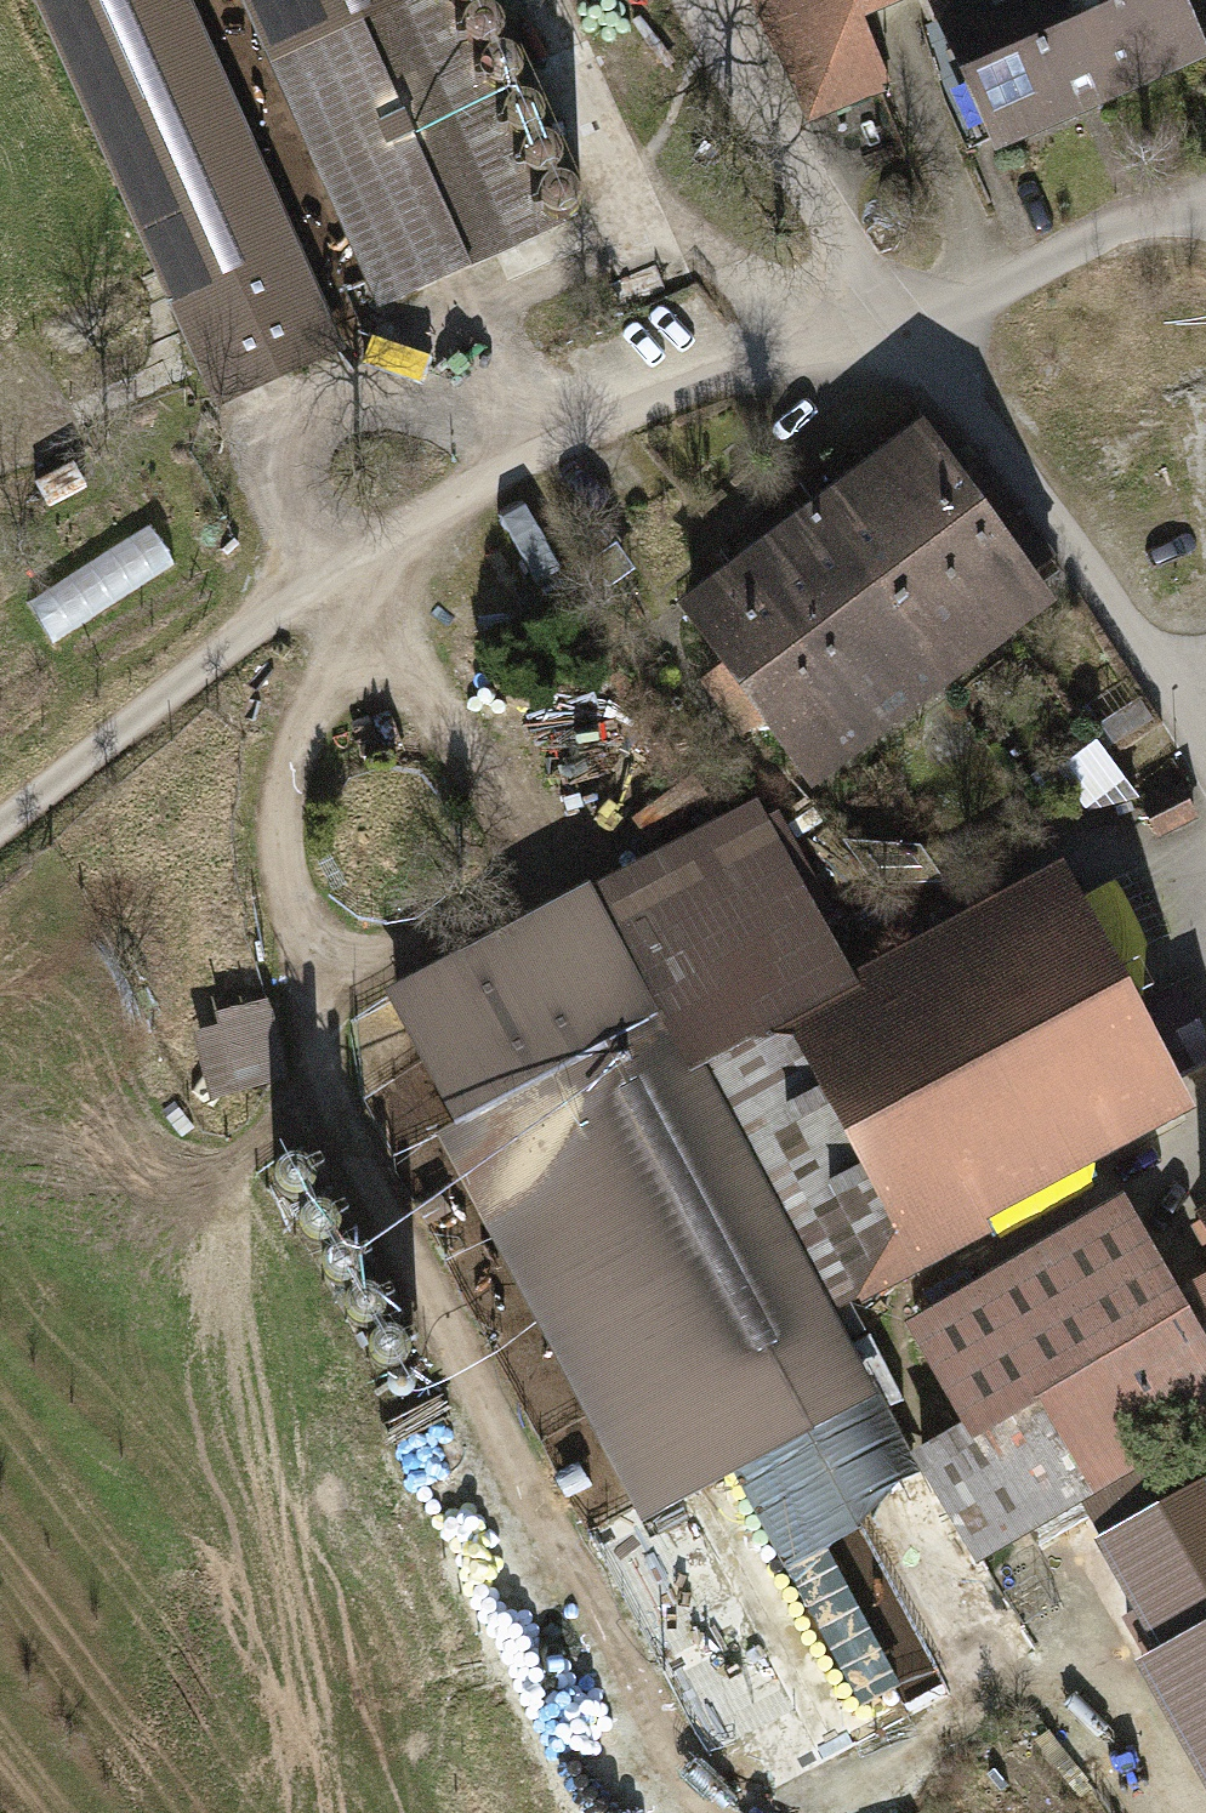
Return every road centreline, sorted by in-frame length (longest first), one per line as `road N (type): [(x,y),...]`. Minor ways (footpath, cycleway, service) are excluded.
road 1 (track): [(250,629),(0,824)]

